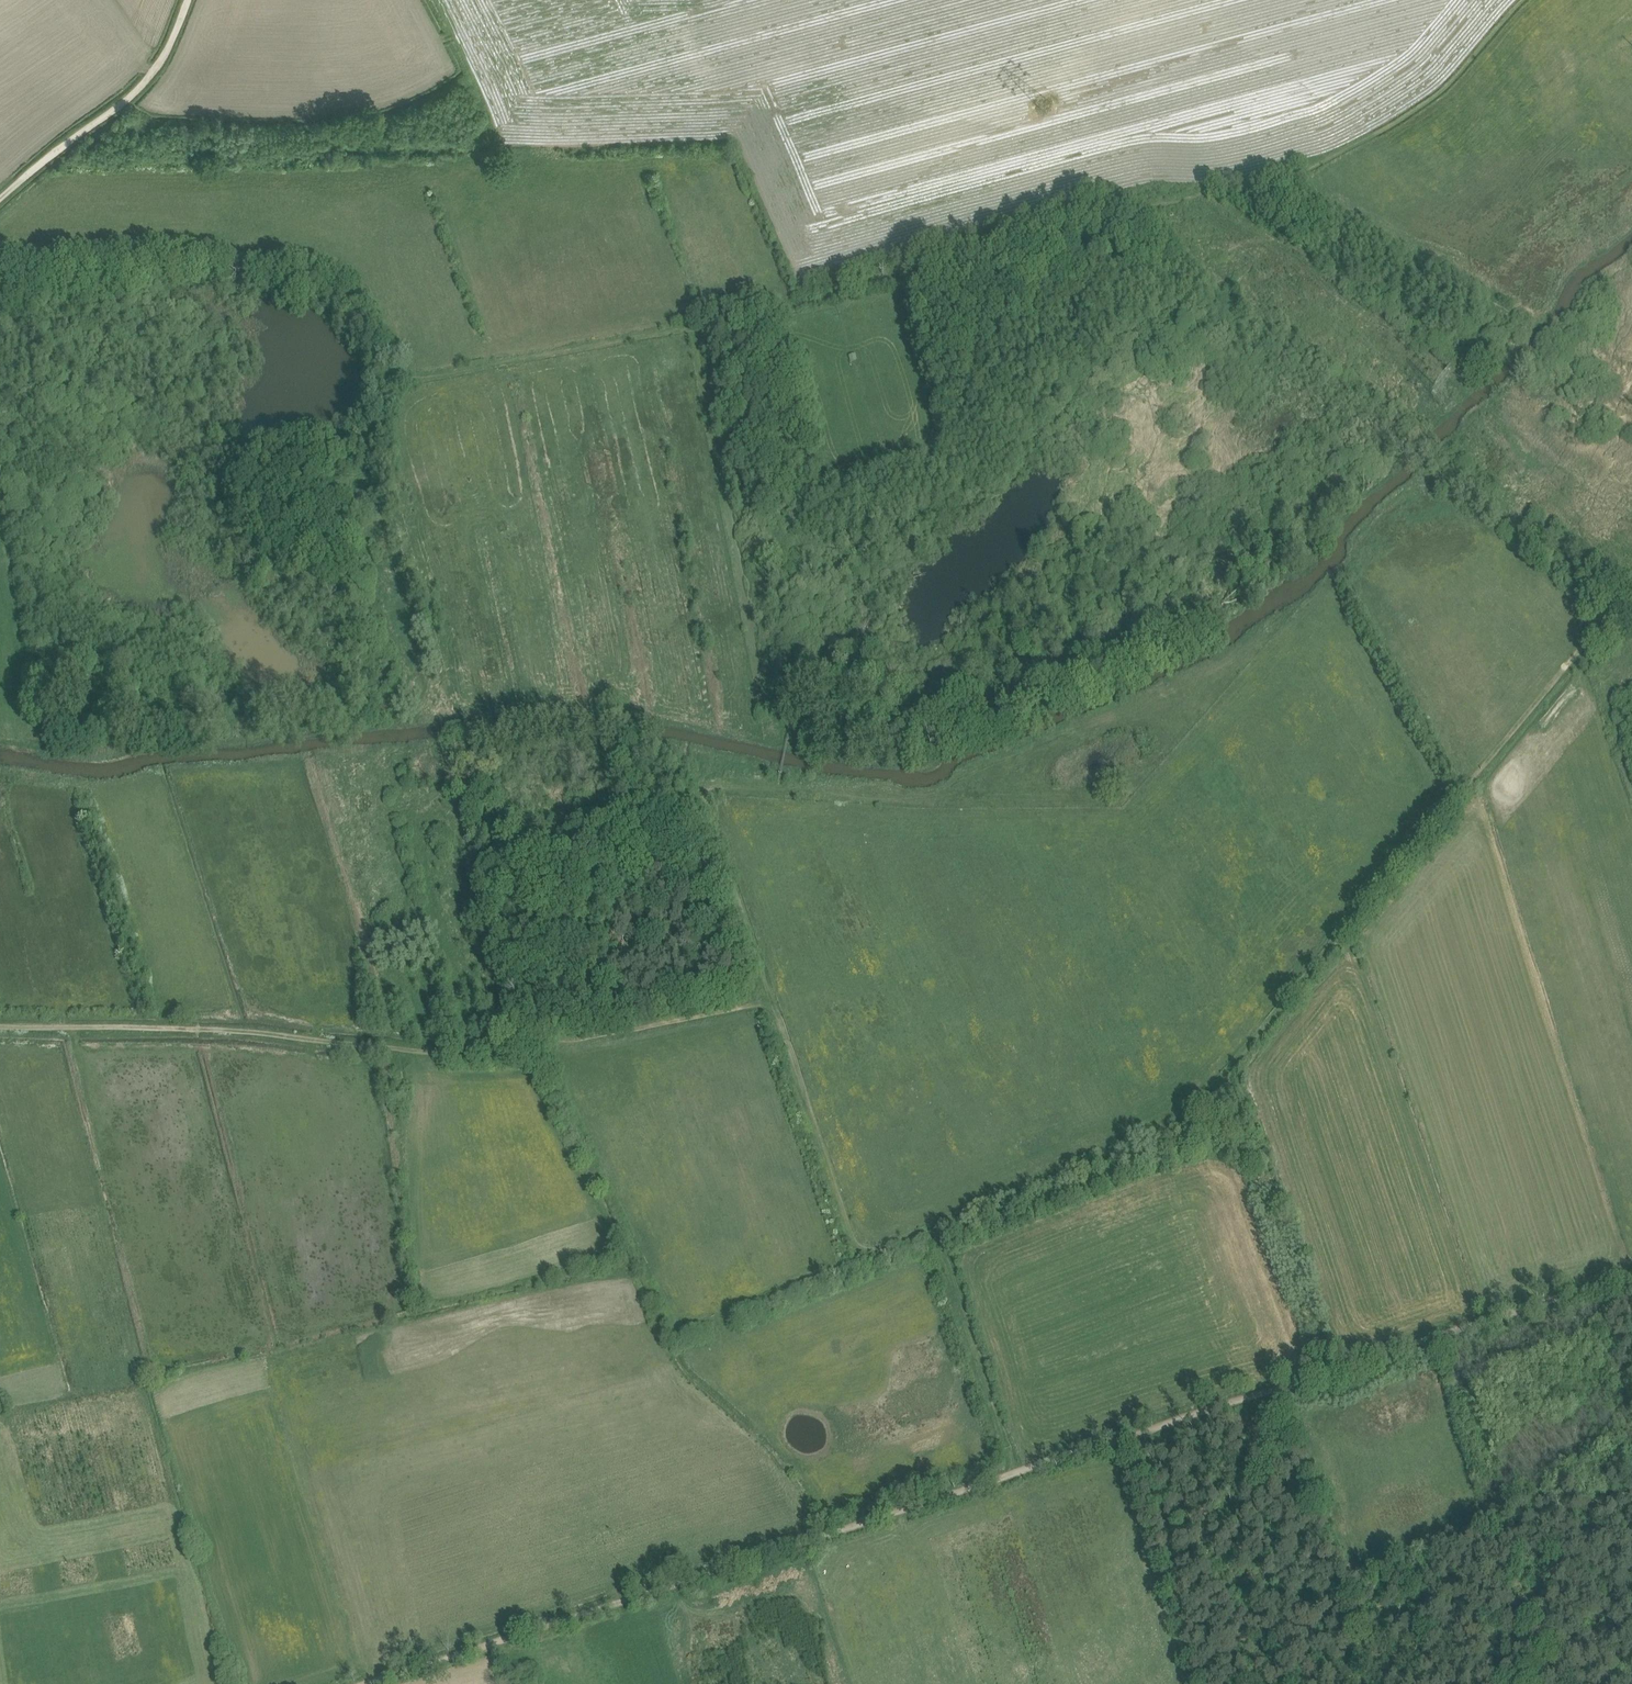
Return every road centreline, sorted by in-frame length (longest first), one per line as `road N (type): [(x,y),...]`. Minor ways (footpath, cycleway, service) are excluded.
road 1 (track): [(360,1683),(1015,1477)]
road 2 (track): [(1015,1477),(1631,1281)]
road 3 (track): [(0,200),(154,76),(191,0)]

